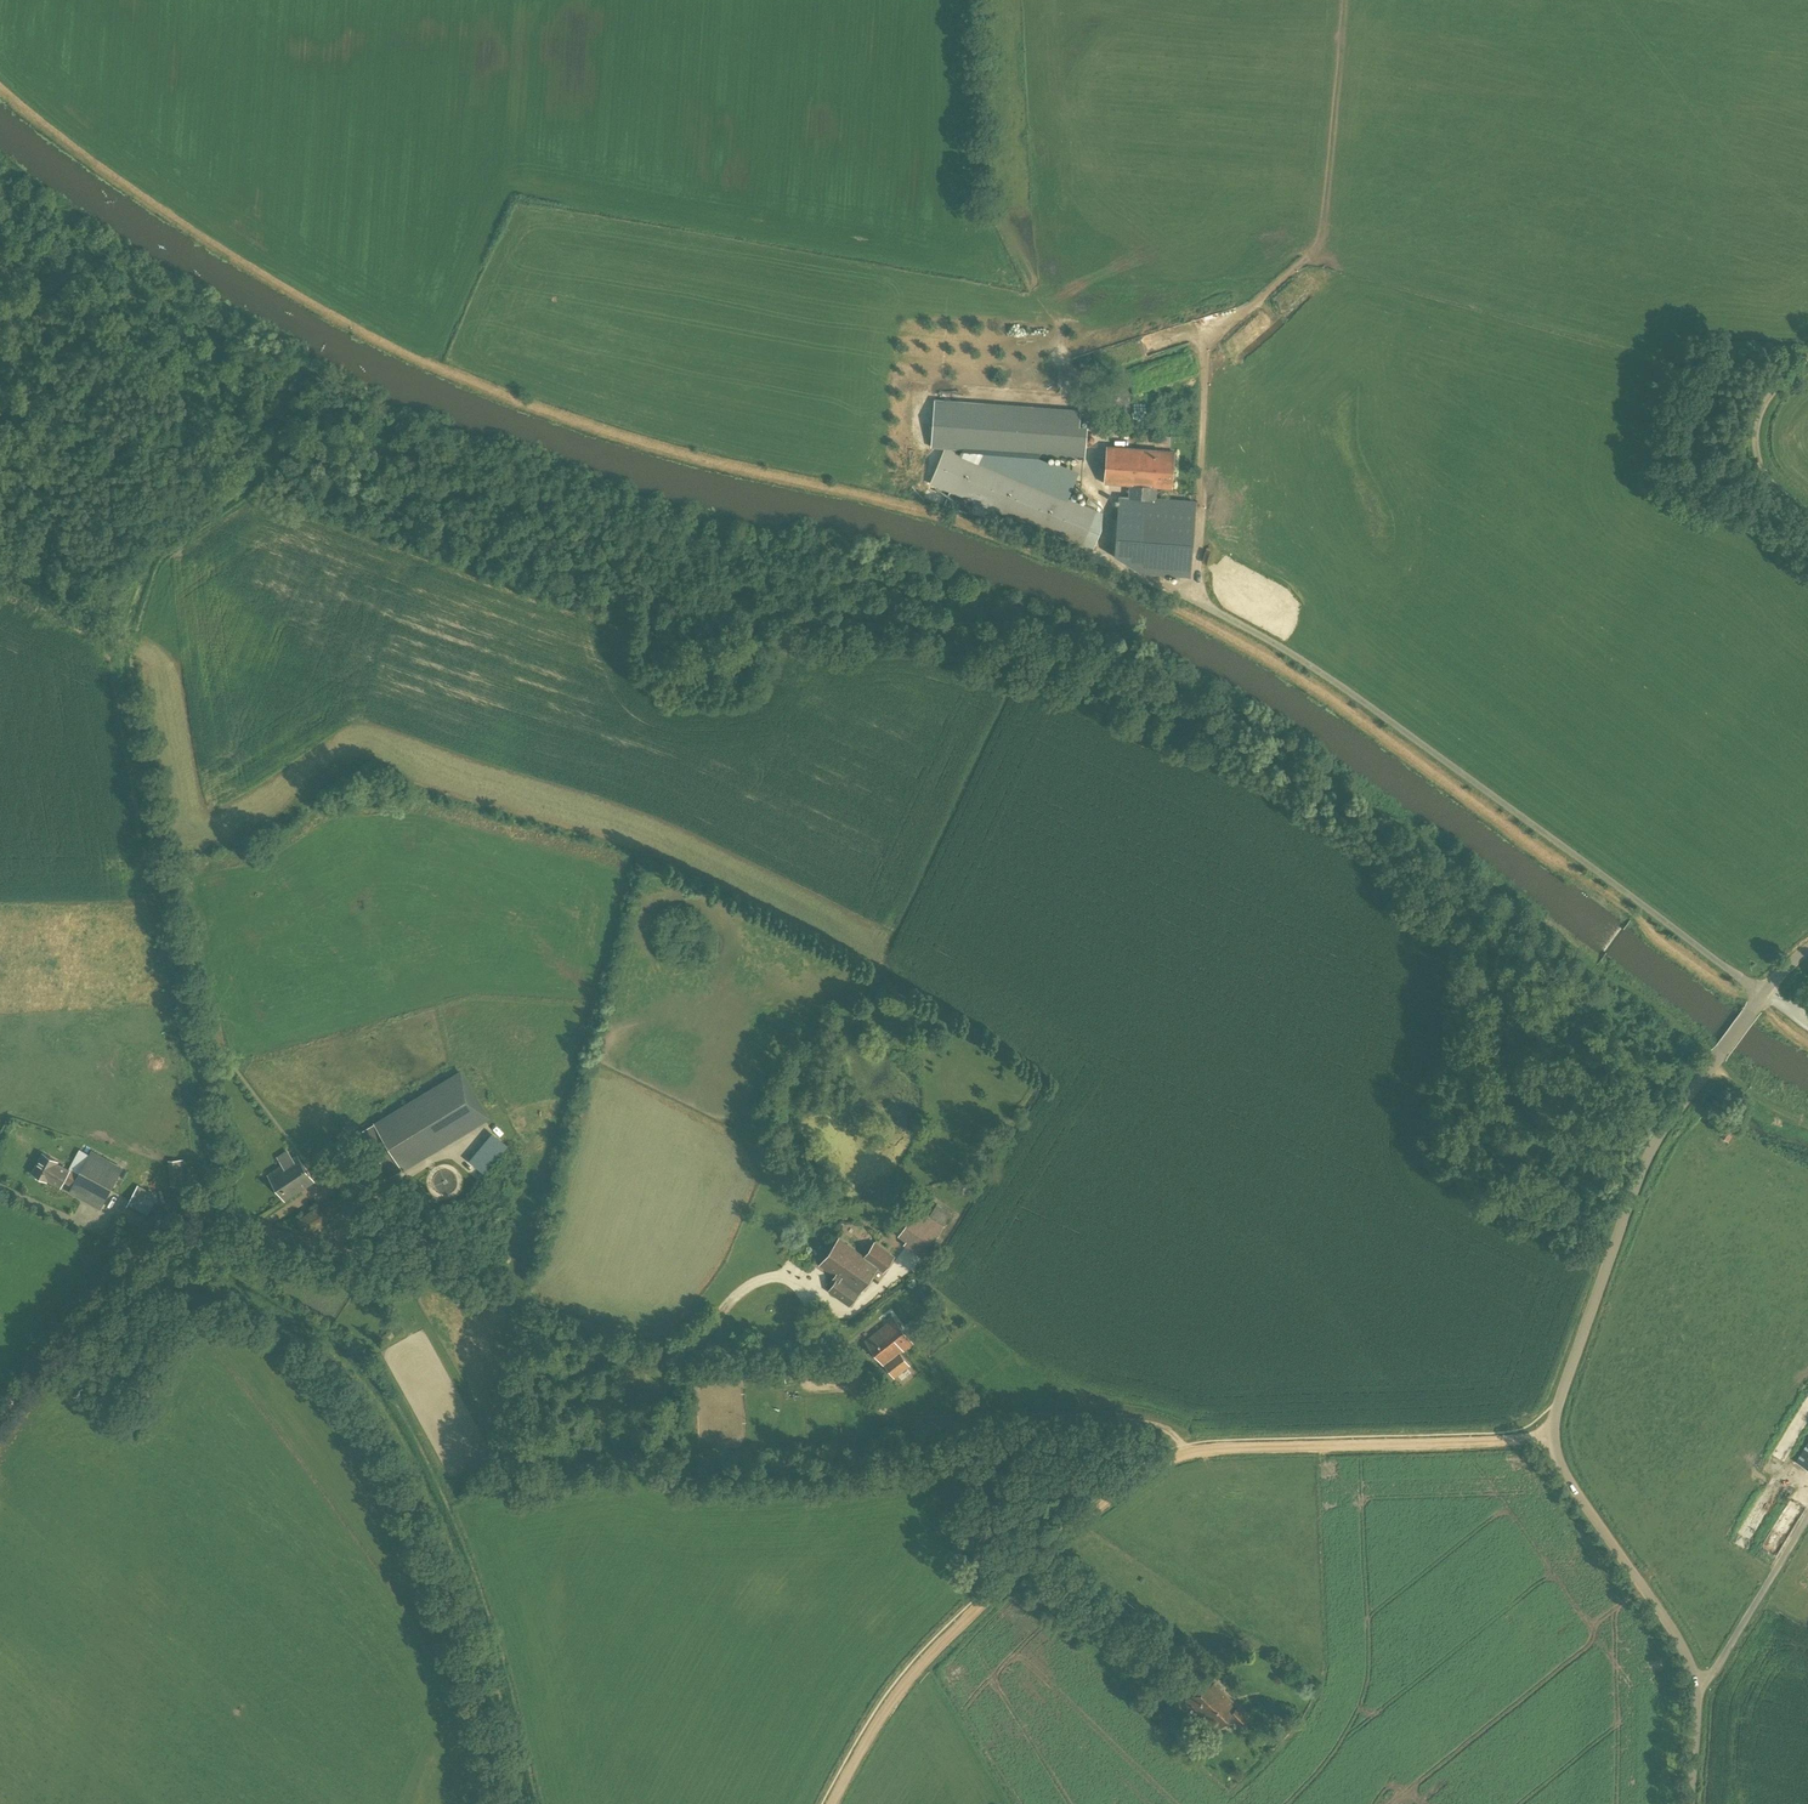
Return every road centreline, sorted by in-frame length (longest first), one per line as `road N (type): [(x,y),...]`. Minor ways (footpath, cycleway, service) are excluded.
road 1 (unclassified): [(1688,1803),(1696,1705),(1686,1651),(1557,1461),(1553,1424),(1653,1147),(1776,978),(1807,949)]
road 2 (track): [(835,1803),(878,1724),(1026,1552),(1164,1459),(1196,1451),(1552,1439)]
road 3 (track): [(0,1414),(144,1248)]
road 4 (unclassified): [(1807,508),(1766,474),(1758,434),(1807,363)]

